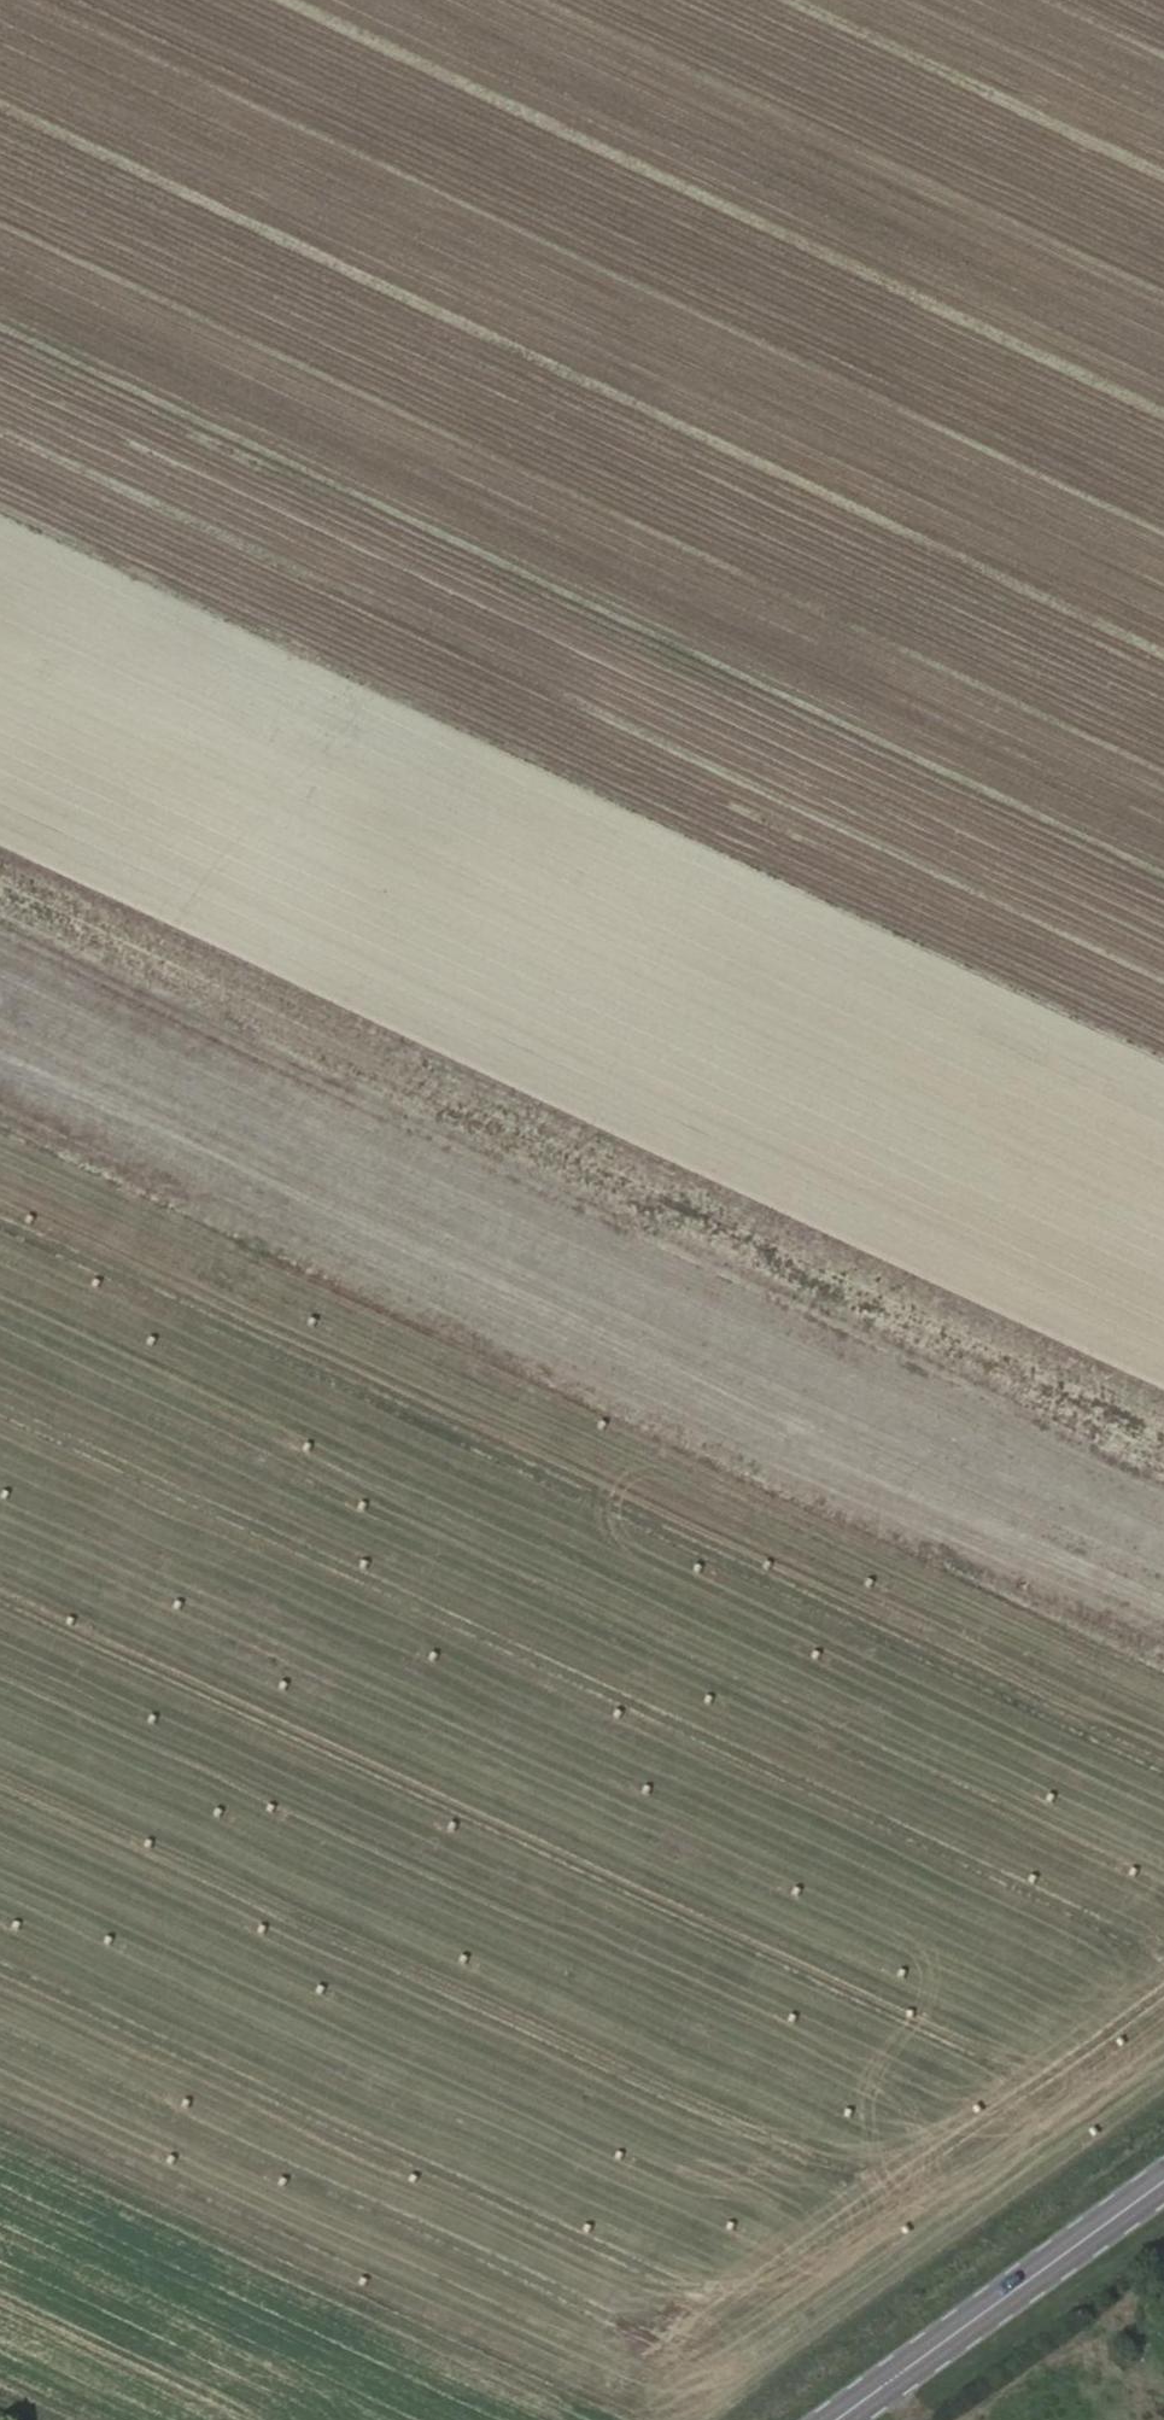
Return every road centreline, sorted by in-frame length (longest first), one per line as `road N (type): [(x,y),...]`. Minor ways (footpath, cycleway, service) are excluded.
road 1 (secondary): [(1163,2182),(838,2419)]

